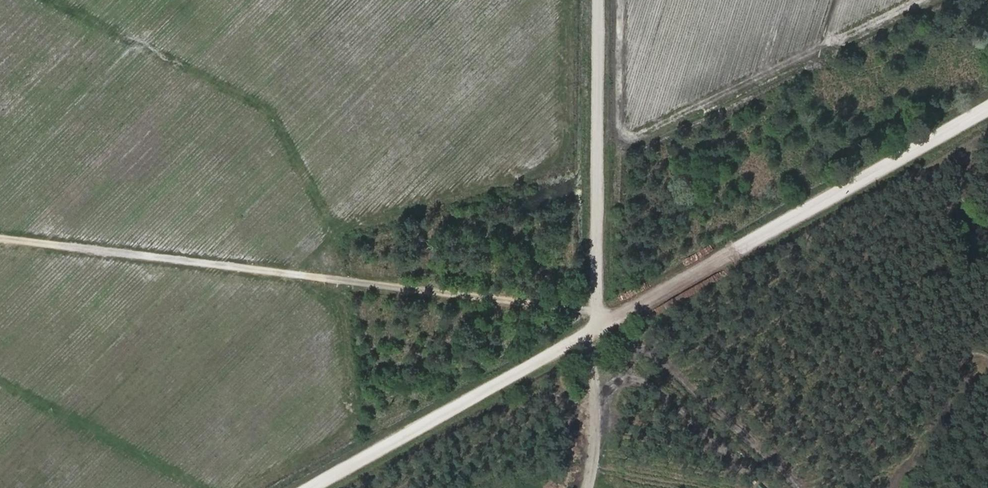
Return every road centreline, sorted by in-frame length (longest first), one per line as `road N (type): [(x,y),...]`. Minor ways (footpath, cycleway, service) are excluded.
road 1 (track): [(987,108),(317,487)]
road 2 (track): [(0,239),(597,311)]
road 3 (track): [(967,0),(599,177)]
road 4 (track): [(597,329),(600,0)]
road 5 (track): [(597,329),(591,487)]

